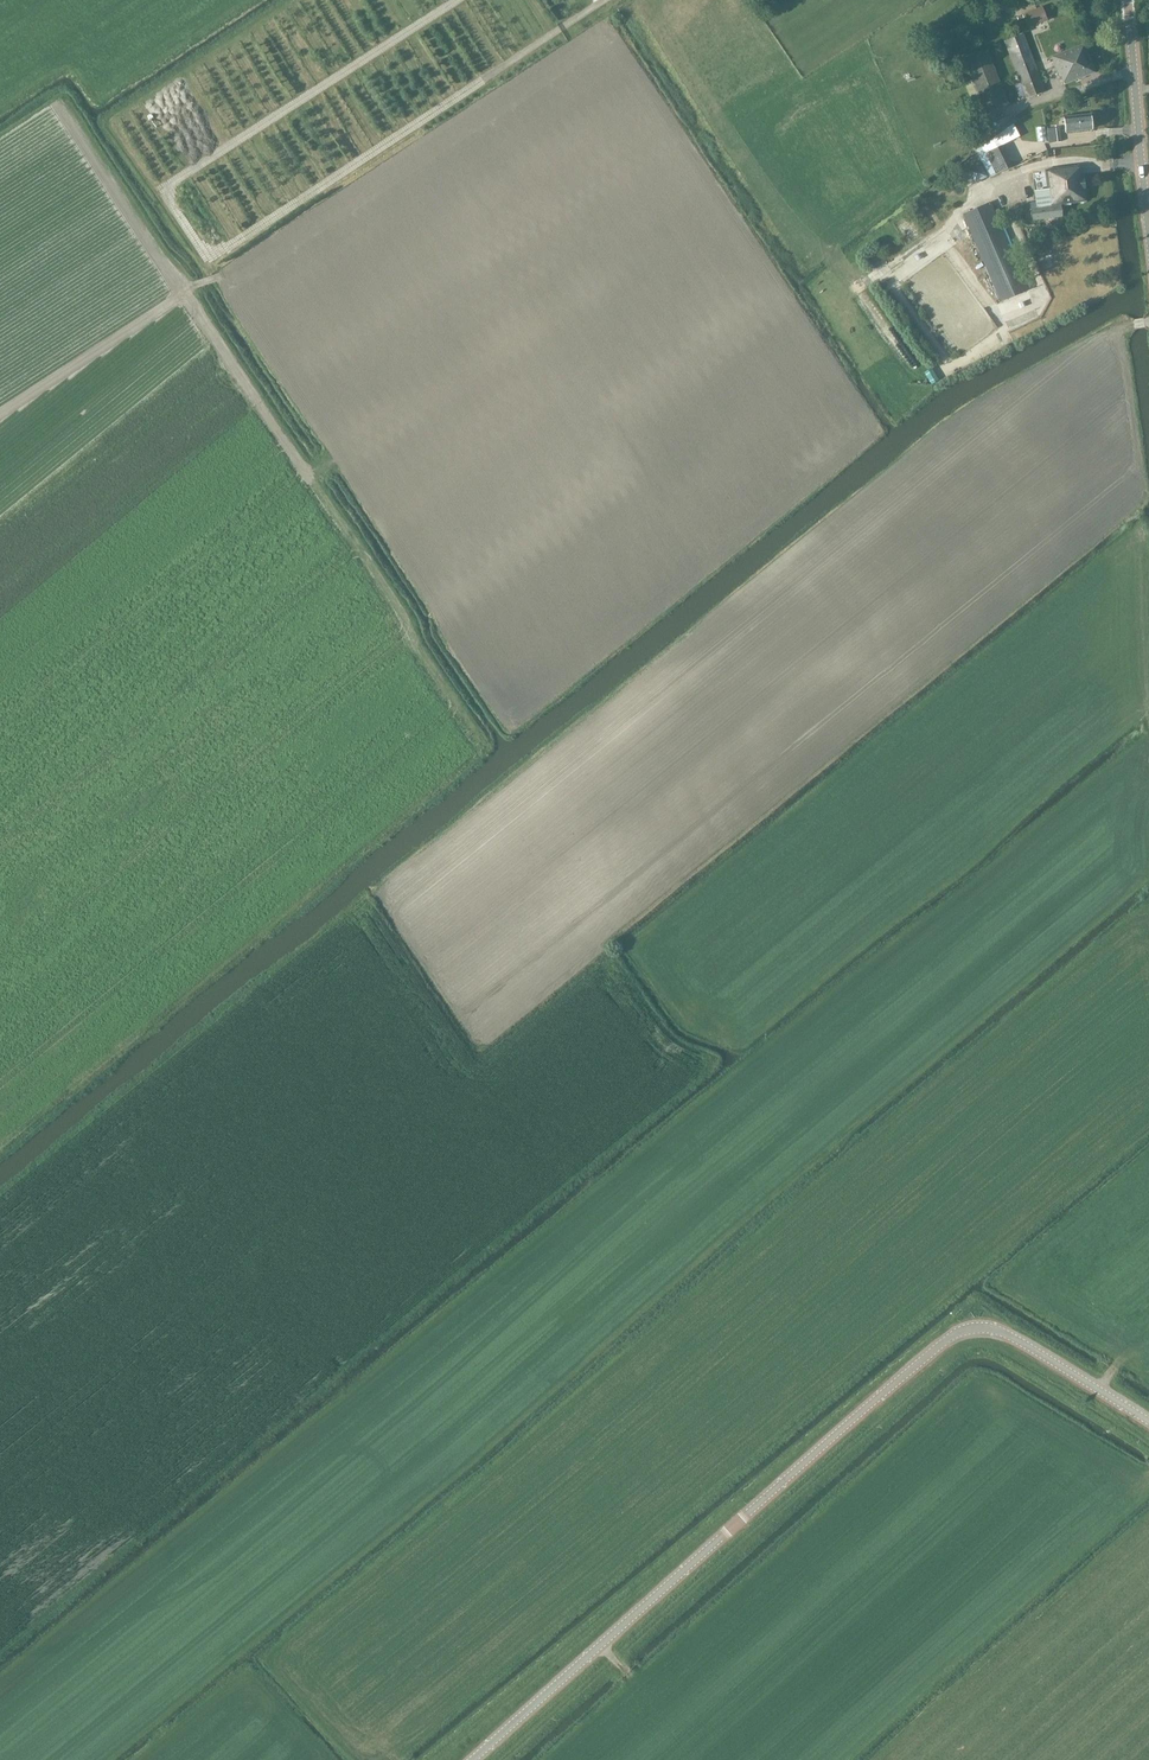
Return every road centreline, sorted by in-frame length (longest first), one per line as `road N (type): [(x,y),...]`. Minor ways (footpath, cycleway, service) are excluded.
road 1 (tertiary): [(1148,1422),(1011,1336),(982,1327),(957,1334),(472,1759)]
road 2 (tertiary): [(1148,219),(1130,0)]

